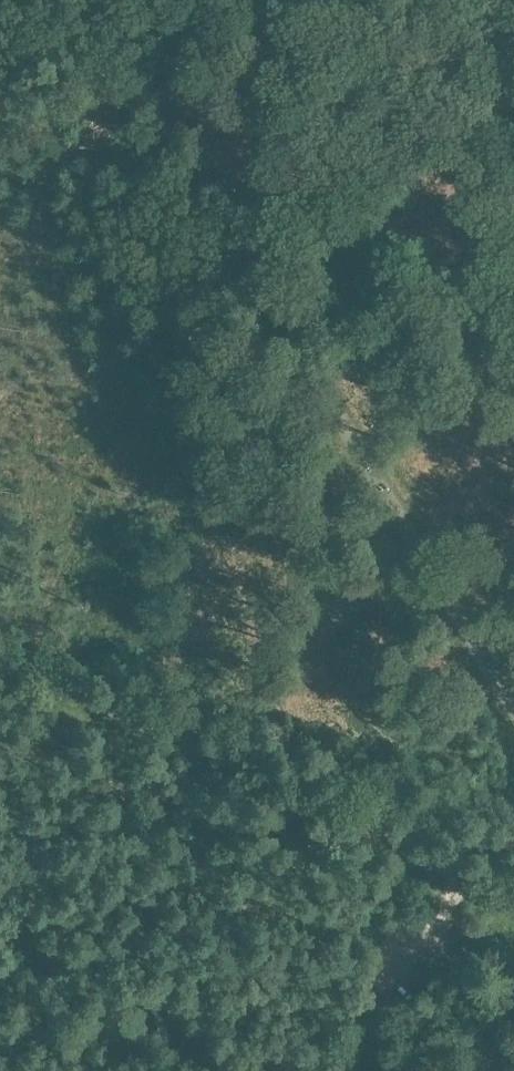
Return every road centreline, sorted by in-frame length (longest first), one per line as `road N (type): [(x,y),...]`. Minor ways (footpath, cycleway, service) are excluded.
road 1 (unclassified): [(513,711),(82,0)]
road 2 (unclassified): [(513,900),(0,654)]
road 3 (track): [(226,1070),(364,1001),(430,937),(462,876)]

